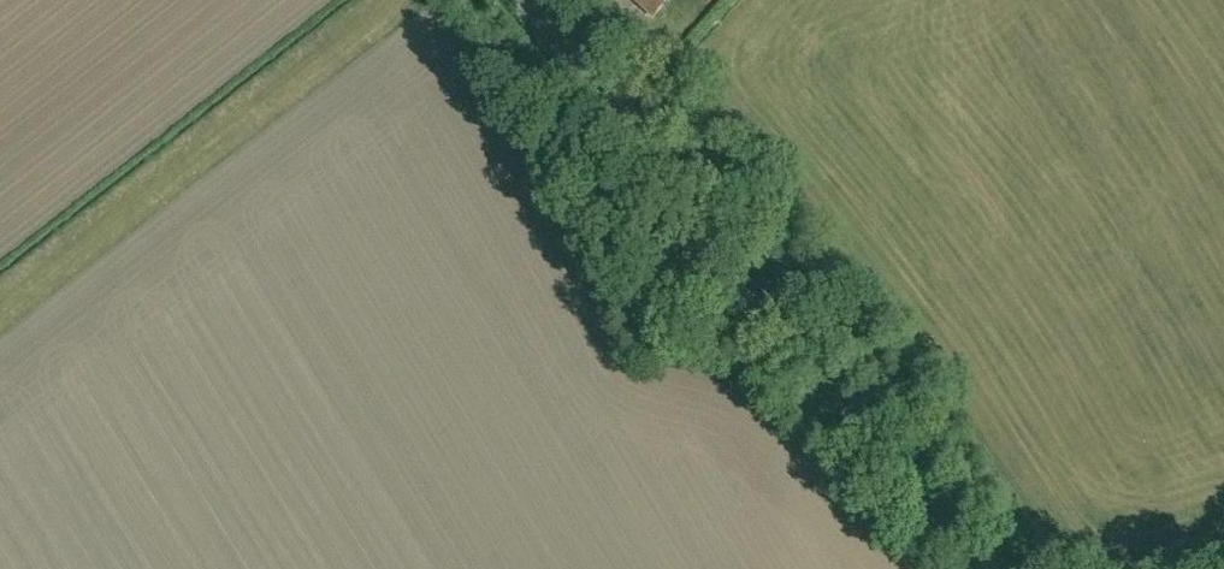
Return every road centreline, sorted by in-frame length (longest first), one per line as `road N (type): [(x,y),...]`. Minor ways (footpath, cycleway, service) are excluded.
road 1 (tertiary): [(997,568),(525,0)]

